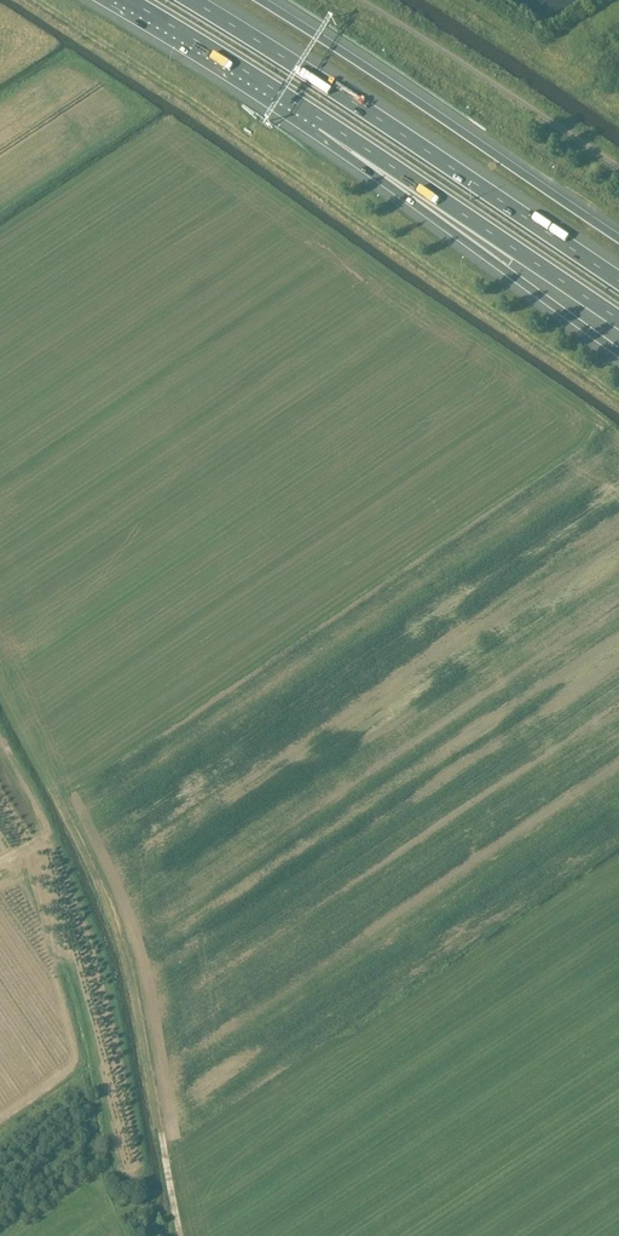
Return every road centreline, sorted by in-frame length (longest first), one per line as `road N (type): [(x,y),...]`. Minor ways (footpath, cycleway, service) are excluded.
road 1 (motorway): [(618,281),(187,0)]
road 2 (motorway): [(618,239),(259,0)]
road 3 (motorway): [(321,120),(428,215),(618,353)]
road 4 (motorway): [(321,120),(618,320)]
road 5 (unclassified): [(360,0),(618,167)]
road 6 (motorway): [(127,0),(321,120)]

